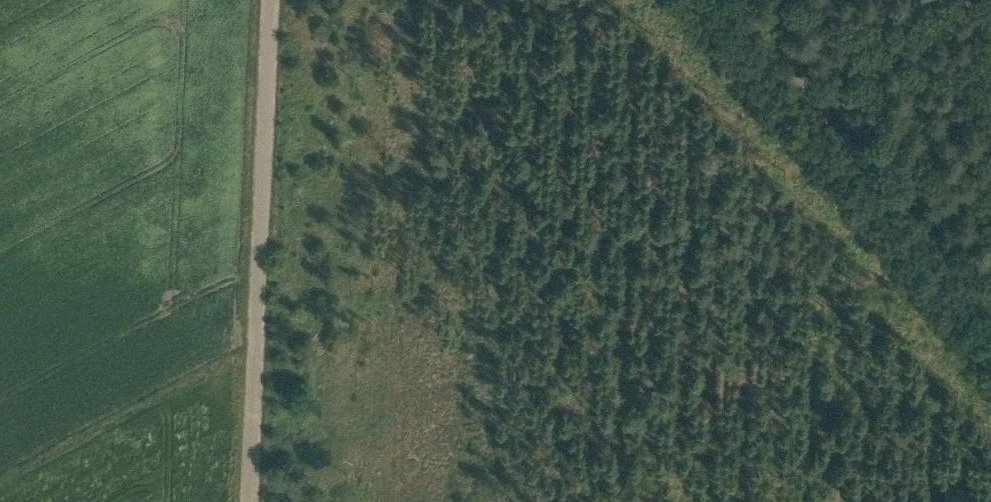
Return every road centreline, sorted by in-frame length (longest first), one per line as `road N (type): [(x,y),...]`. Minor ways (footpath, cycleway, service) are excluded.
road 1 (unclassified): [(249,501),(269,0)]
road 2 (track): [(751,0),(990,289)]

